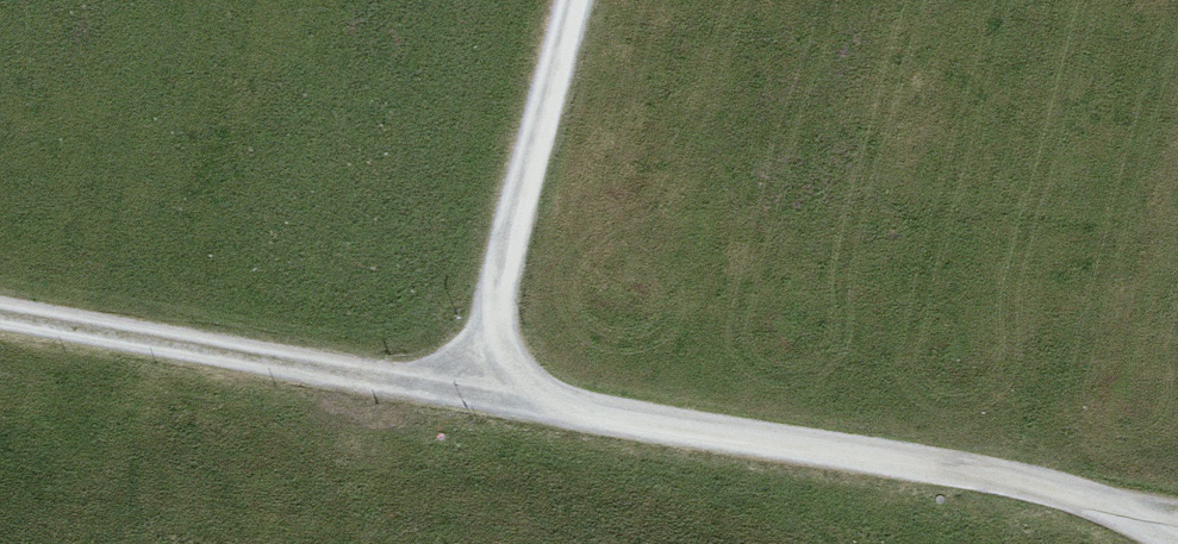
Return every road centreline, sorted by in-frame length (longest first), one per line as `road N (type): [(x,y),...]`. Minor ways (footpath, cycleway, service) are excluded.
road 1 (track): [(1048,488),(470,396)]
road 2 (track): [(470,396),(0,315)]
road 3 (track): [(572,0),(470,396)]
road 4 (track): [(1177,510),(1048,488)]
road 5 (track): [(1048,488),(1160,543)]

